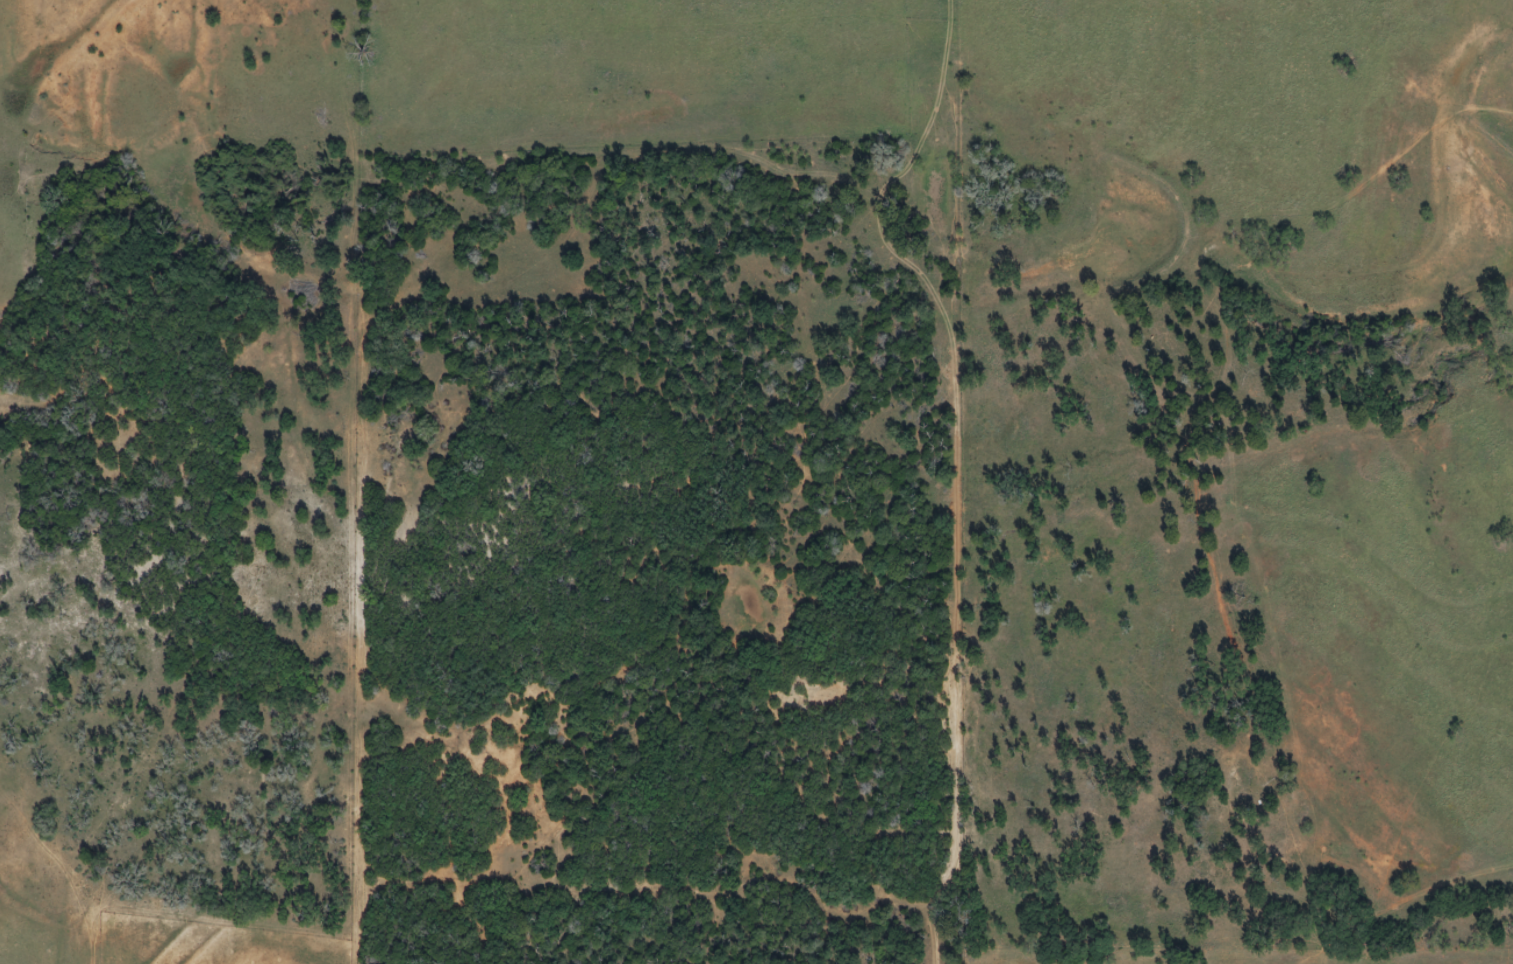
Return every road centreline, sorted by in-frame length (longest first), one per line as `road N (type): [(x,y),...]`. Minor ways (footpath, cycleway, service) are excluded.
road 1 (residential): [(946,0),(954,89),(909,188),(924,302),(949,352),(950,963)]

